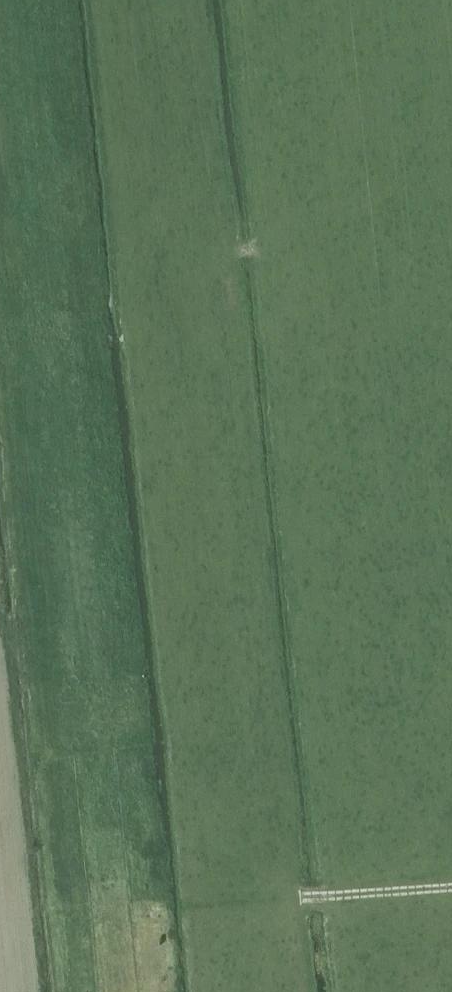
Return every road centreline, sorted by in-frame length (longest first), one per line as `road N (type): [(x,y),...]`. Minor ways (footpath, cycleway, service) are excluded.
road 1 (track): [(451,888),(299,899)]

